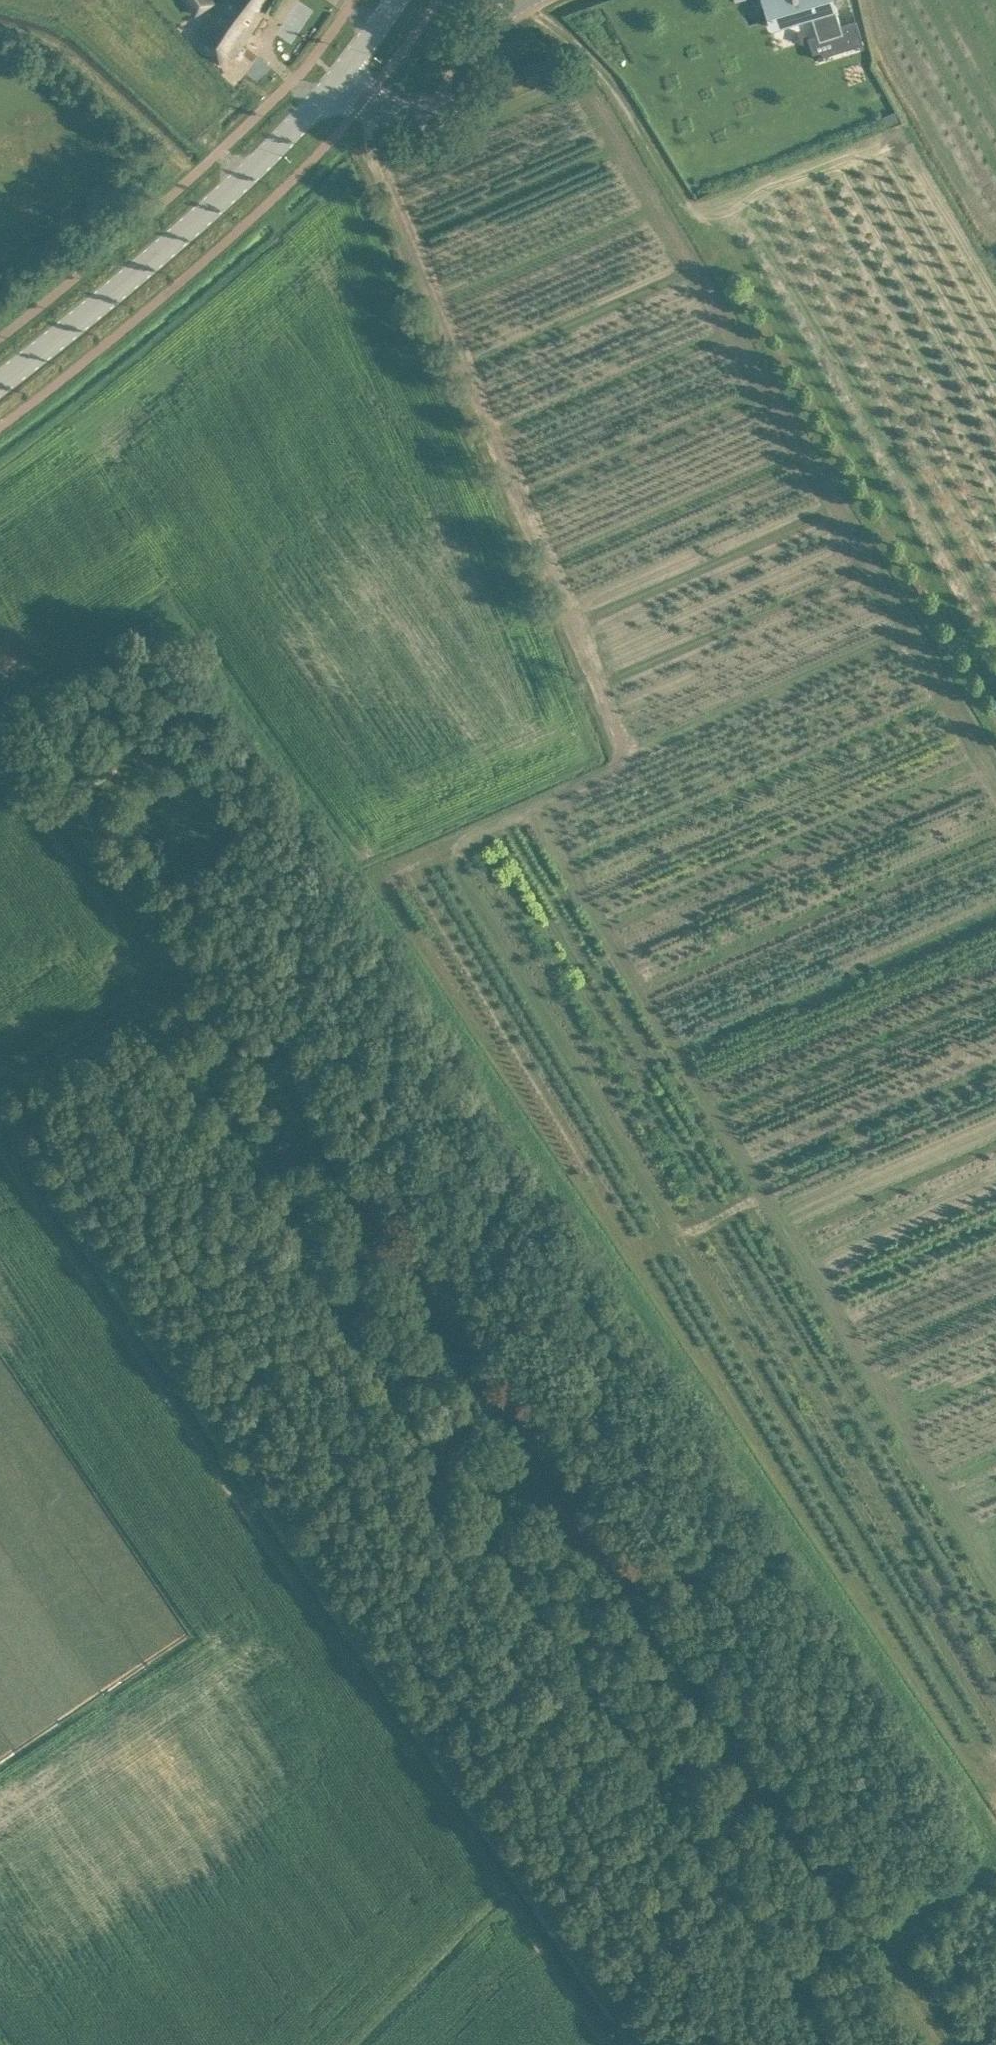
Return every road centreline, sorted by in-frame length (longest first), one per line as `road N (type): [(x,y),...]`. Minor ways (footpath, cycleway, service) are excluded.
road 1 (track): [(938,2044),(191,970)]
road 2 (secondary): [(0,378),(189,226),(339,78)]
road 3 (unclassified): [(339,78),(387,112),(411,118),(436,111),(455,94),(488,32),(523,0)]

